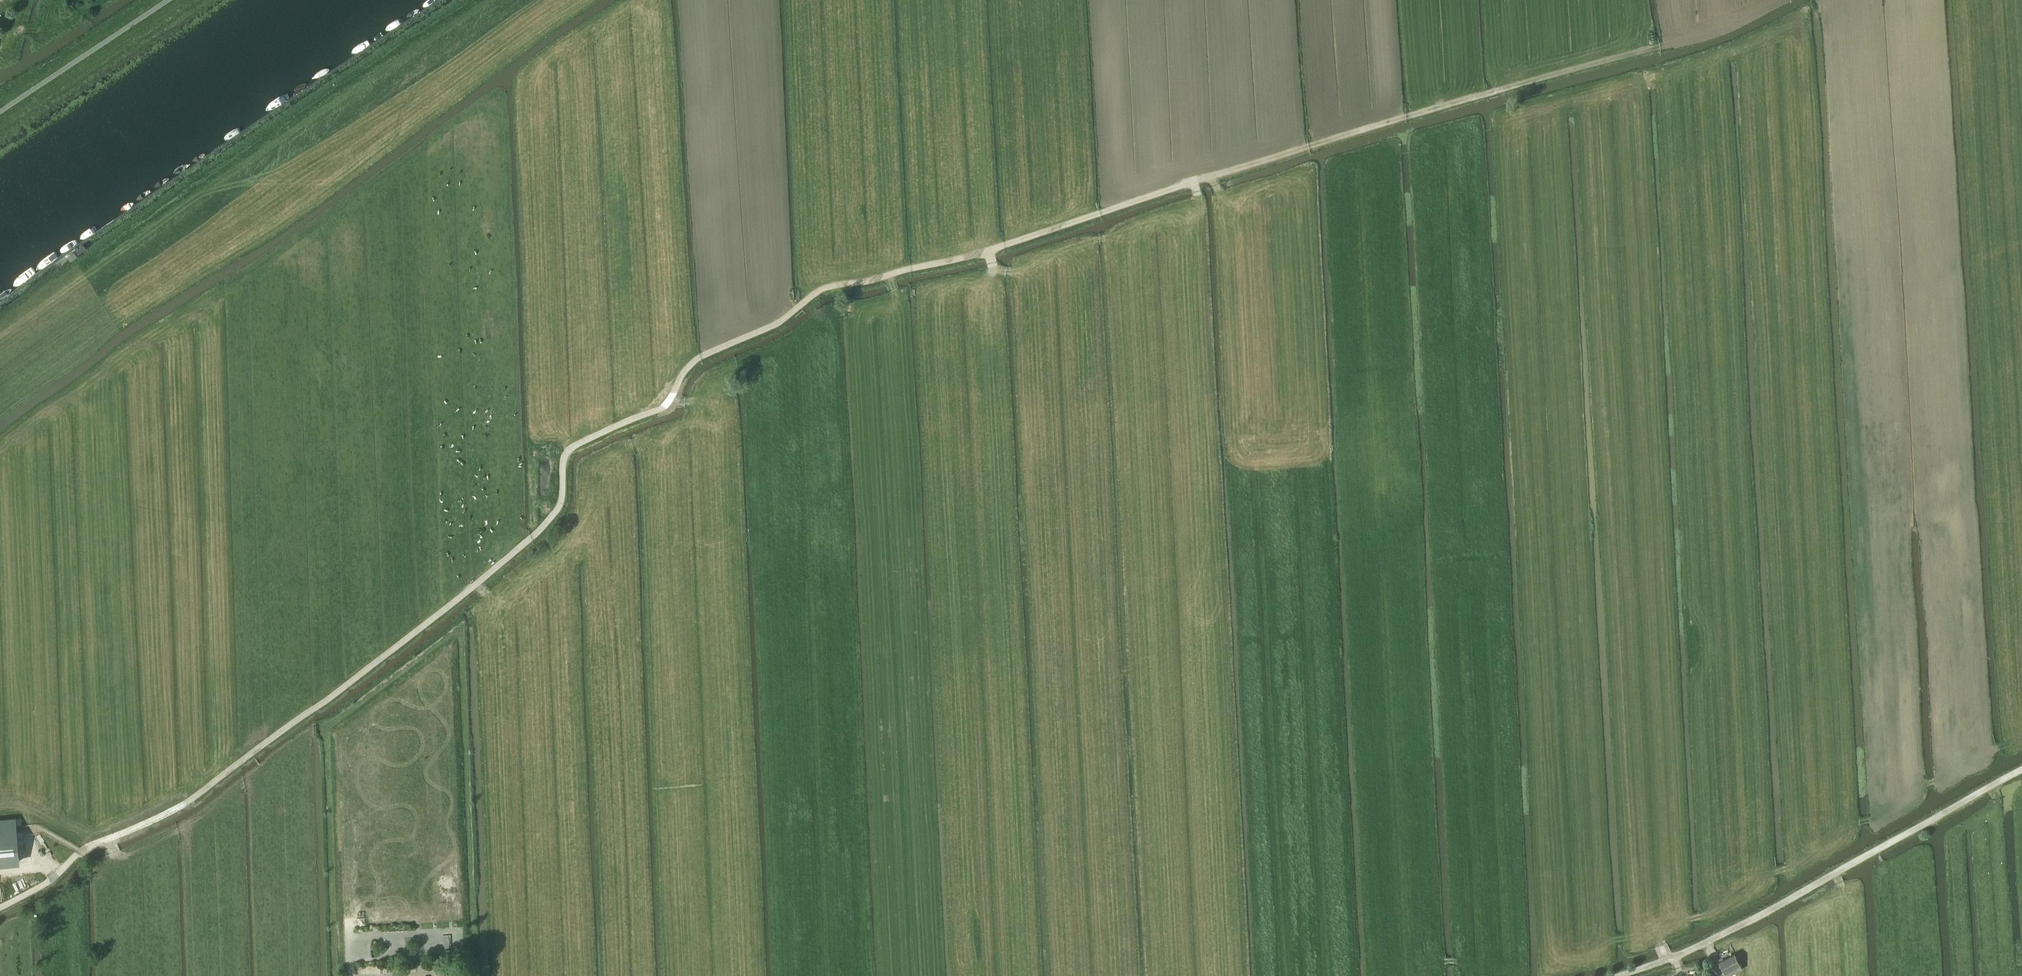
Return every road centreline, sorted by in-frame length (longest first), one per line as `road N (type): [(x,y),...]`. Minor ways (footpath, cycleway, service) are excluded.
road 1 (track): [(0,905),(85,850),(176,808),(470,589),(548,523),(562,500),(563,460),(572,447),(661,409),(688,367),(718,349),(783,320),(823,289),(982,256),(1193,183),(1196,198)]
road 2 (track): [(1193,183),(1693,38),(1780,0)]
road 3 (track): [(1615,975),(1674,958),(1786,903),(2021,771)]

